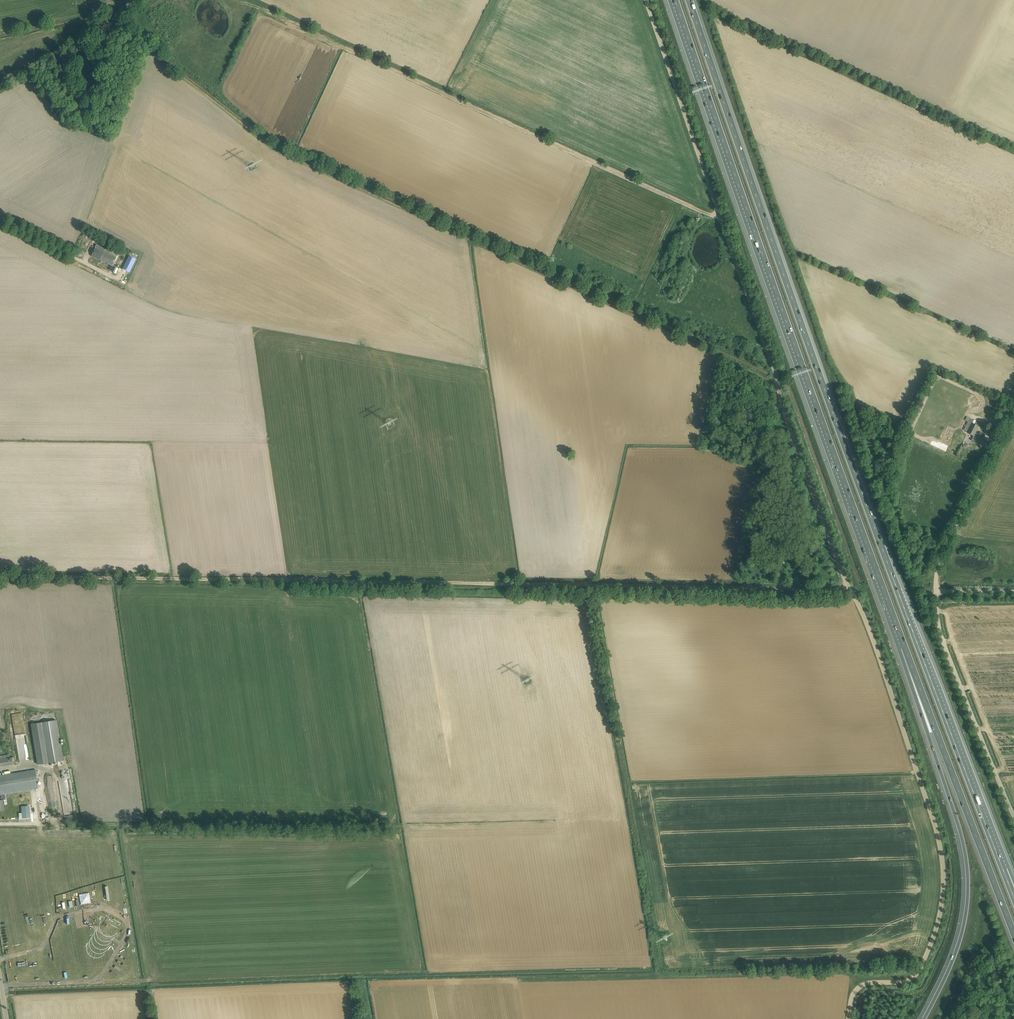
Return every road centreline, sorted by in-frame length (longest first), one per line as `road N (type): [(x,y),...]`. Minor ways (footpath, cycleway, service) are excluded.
road 1 (unclassified): [(851,1018),(859,988),(921,973),(943,916),(945,849),(645,0)]
road 2 (motorway): [(1003,870),(689,0)]
road 3 (track): [(849,585),(0,576)]
road 4 (motorway): [(675,0),(905,647)]
road 5 (track): [(261,6),(720,217)]
road 6 (track): [(508,825),(37,824)]
road 7 (unclassified): [(1013,815),(946,648),(936,590),(940,557),(1013,413)]
road 8 (motorway): [(905,647),(968,882),(959,942),(924,1018)]
road 9 (motorway): [(905,647),(1013,936)]

